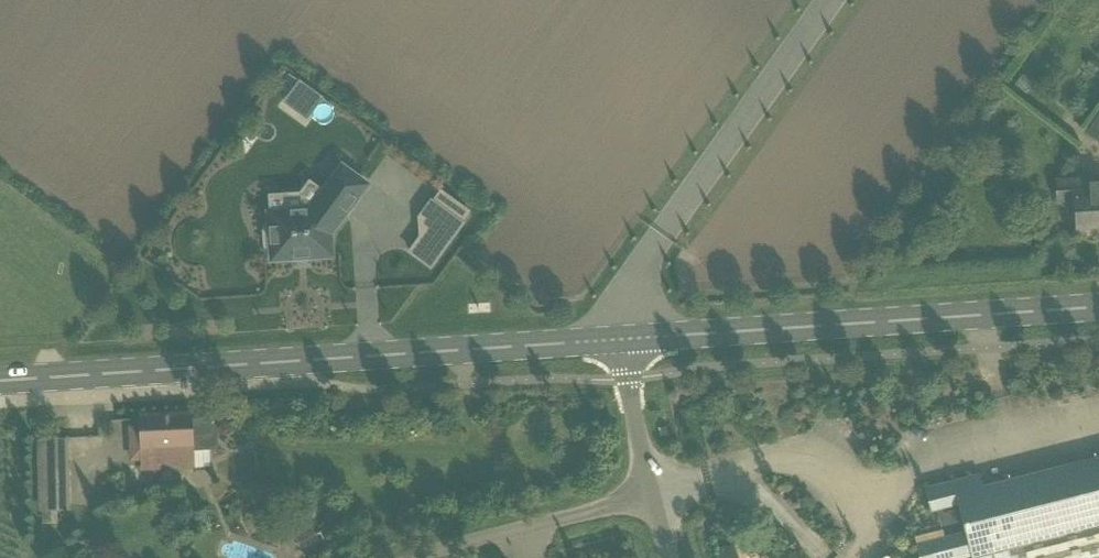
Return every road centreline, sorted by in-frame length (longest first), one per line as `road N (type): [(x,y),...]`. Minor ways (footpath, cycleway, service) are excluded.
road 1 (tertiary): [(0,381),(619,339)]
road 2 (tertiary): [(619,339),(1098,307)]
road 3 (unclassified): [(415,557),(656,500)]
road 4 (unclassified): [(656,500),(619,339)]

